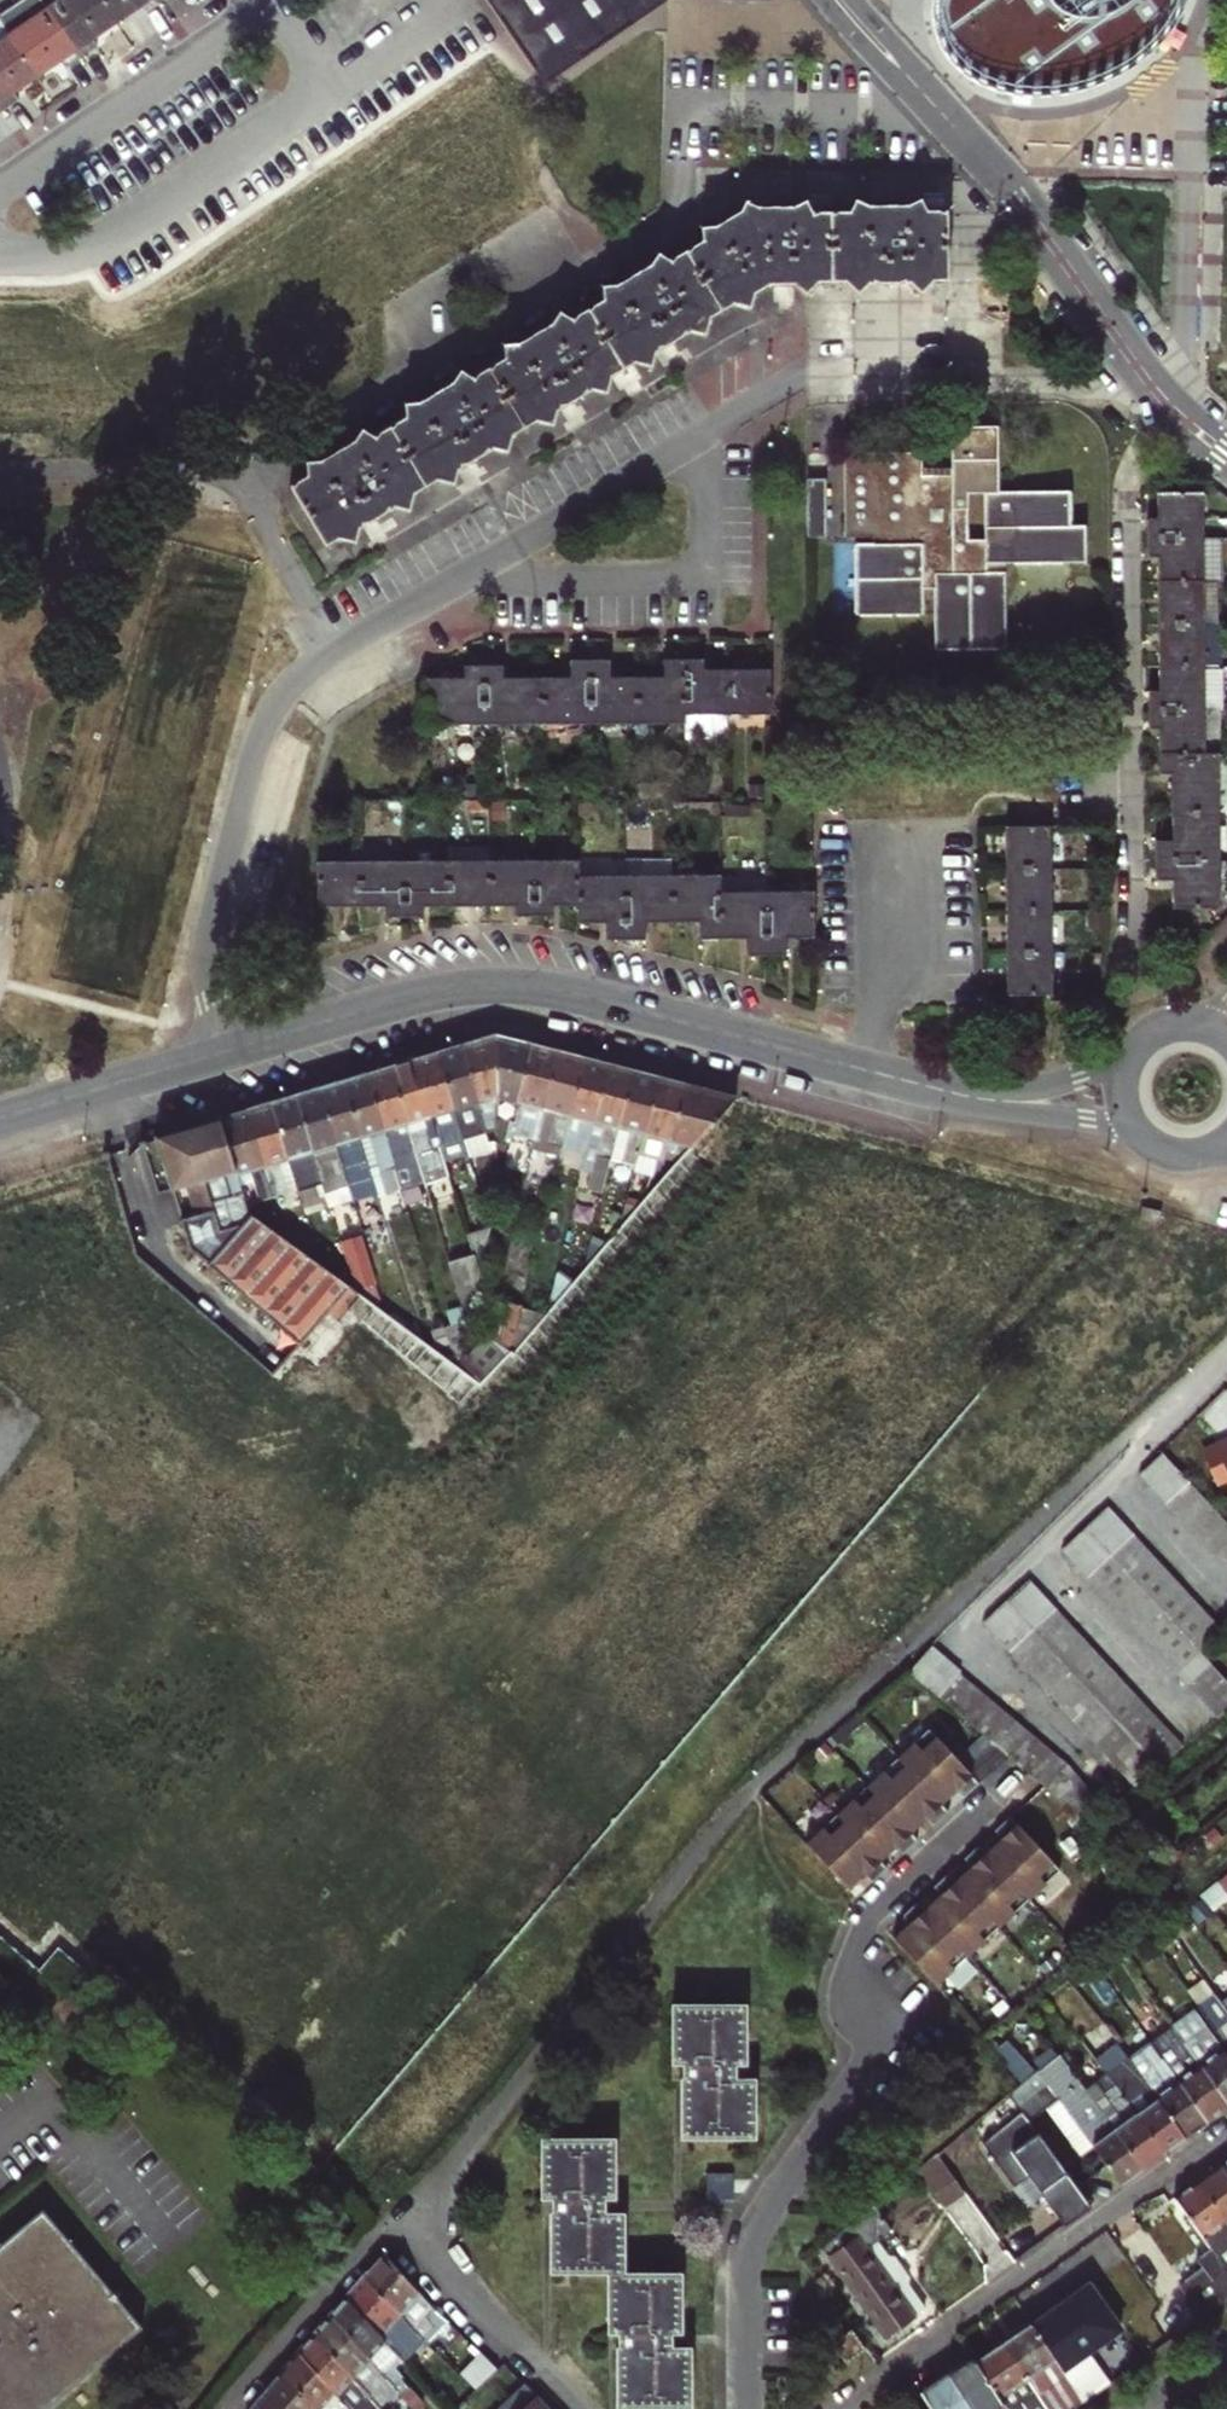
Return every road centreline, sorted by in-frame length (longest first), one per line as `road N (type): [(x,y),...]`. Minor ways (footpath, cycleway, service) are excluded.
road 1 (residential): [(1226,1353),(735,1809),(510,2098),(407,2213),(589,2408)]
road 2 (residential): [(226,1051),(211,995),(212,940),(262,731),(272,706),(309,669),(805,379),(1142,375)]
road 3 (residential): [(748,2408),(749,2252),(863,2071),(869,2037),(860,1960),(870,1925),(991,1802)]
road 4 (tertiary): [(226,1051),(436,992),(516,985),(878,1073)]
road 5 (residential): [(840,0),(1002,178),(1142,375)]
road 6 (residential): [(0,258),(54,253),(117,232),(328,84),(270,2)]
road 7 (residential): [(835,2408),(1226,2134)]
road 8 (residential): [(270,2),(0,195)]
road 9 (tertiary): [(1142,1043),(1097,1071),(1006,1094),(878,1073)]
road 10 (tertiary): [(878,1073),(973,1104),(1105,1123),(1140,1136)]
road 11 (tertiary): [(0,1117),(226,1051)]

